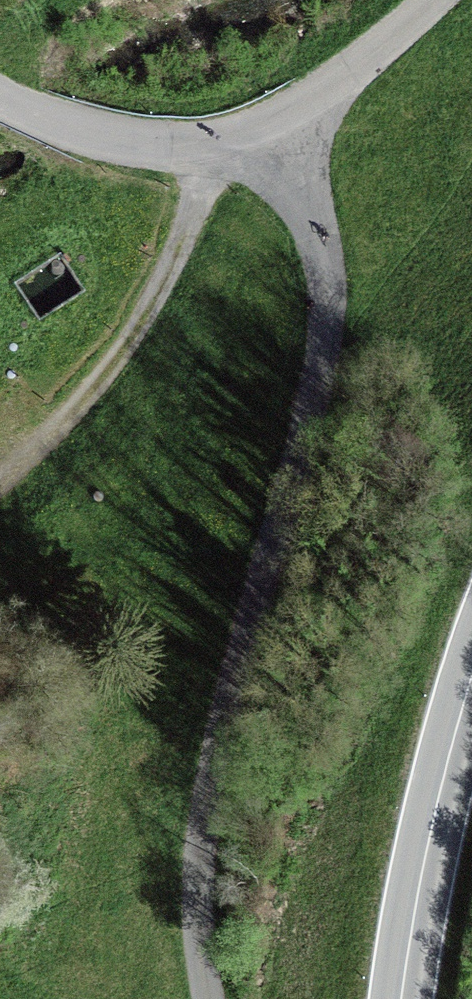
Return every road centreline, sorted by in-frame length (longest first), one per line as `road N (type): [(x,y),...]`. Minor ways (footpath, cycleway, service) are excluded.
road 1 (residential): [(197,998),(190,901),(317,334),(306,214),(272,152)]
road 2 (track): [(204,151),(175,244),(40,445),(0,487)]
road 3 (residential): [(272,152),(94,141),(0,104)]
road 4 (tertiary): [(423,998),(442,858),(471,747)]
road 5 (residential): [(428,0),(272,152)]

